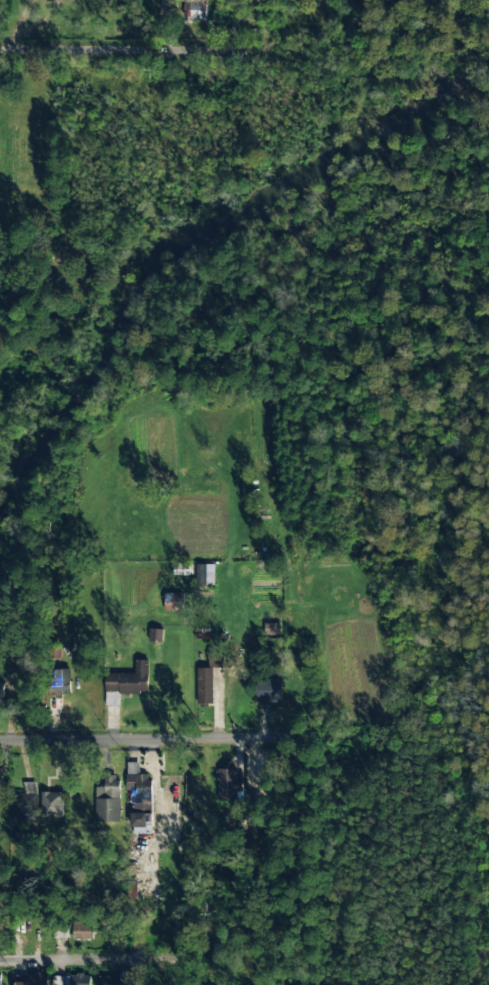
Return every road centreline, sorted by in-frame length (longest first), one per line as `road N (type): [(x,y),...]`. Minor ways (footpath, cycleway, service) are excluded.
road 1 (residential): [(286,740),(0,740)]
road 2 (residential): [(177,962),(0,962)]
road 3 (residential): [(138,51),(0,53)]

